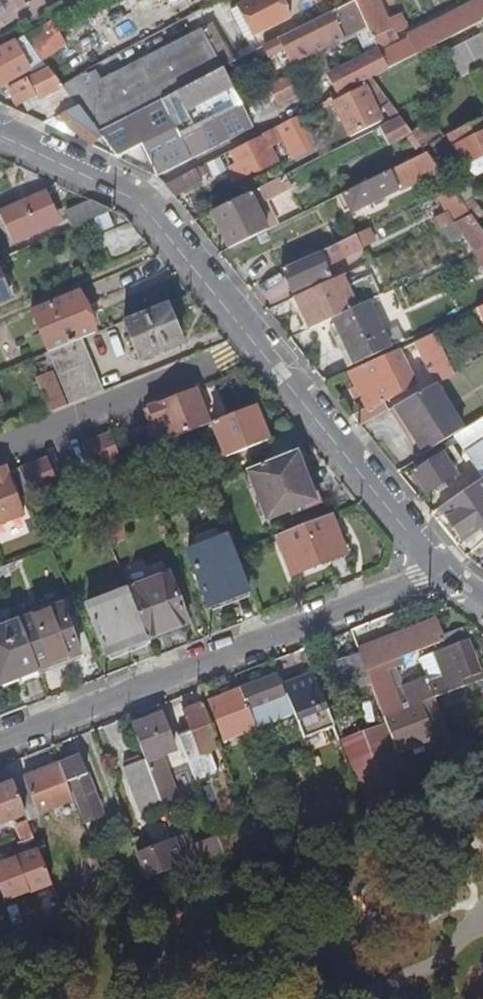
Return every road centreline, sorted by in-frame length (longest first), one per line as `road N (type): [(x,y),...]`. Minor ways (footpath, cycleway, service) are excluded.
road 1 (residential): [(0,141),(132,219),(449,573)]
road 2 (residential): [(0,743),(449,573)]

